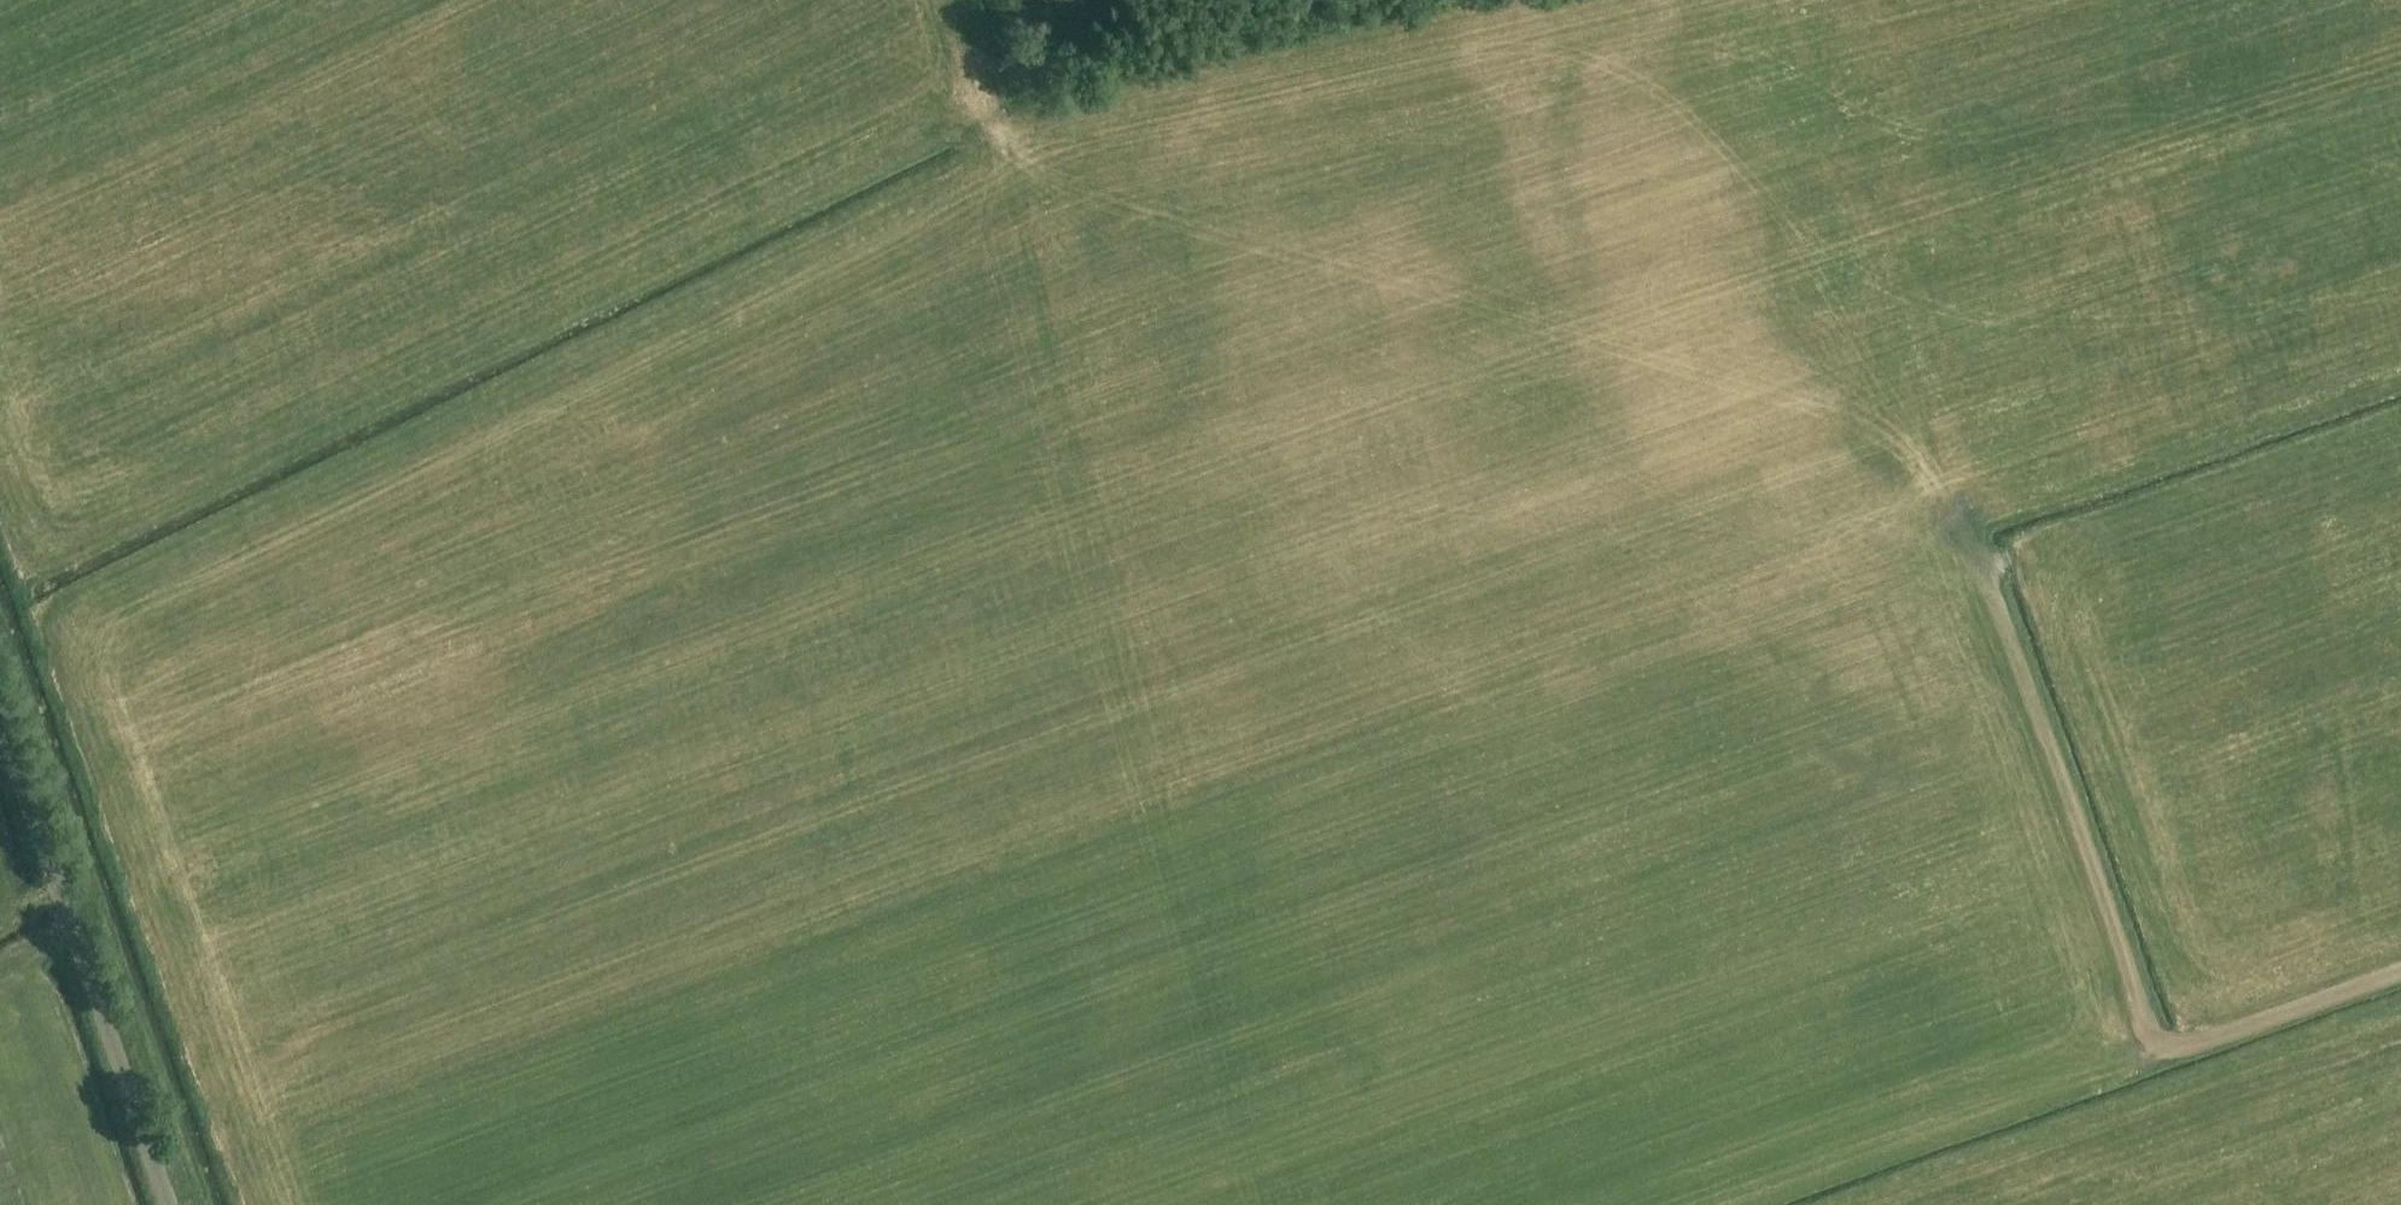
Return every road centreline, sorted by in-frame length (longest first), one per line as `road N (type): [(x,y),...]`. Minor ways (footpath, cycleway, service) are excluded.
road 1 (unclassified): [(171,1204),(0,708)]

